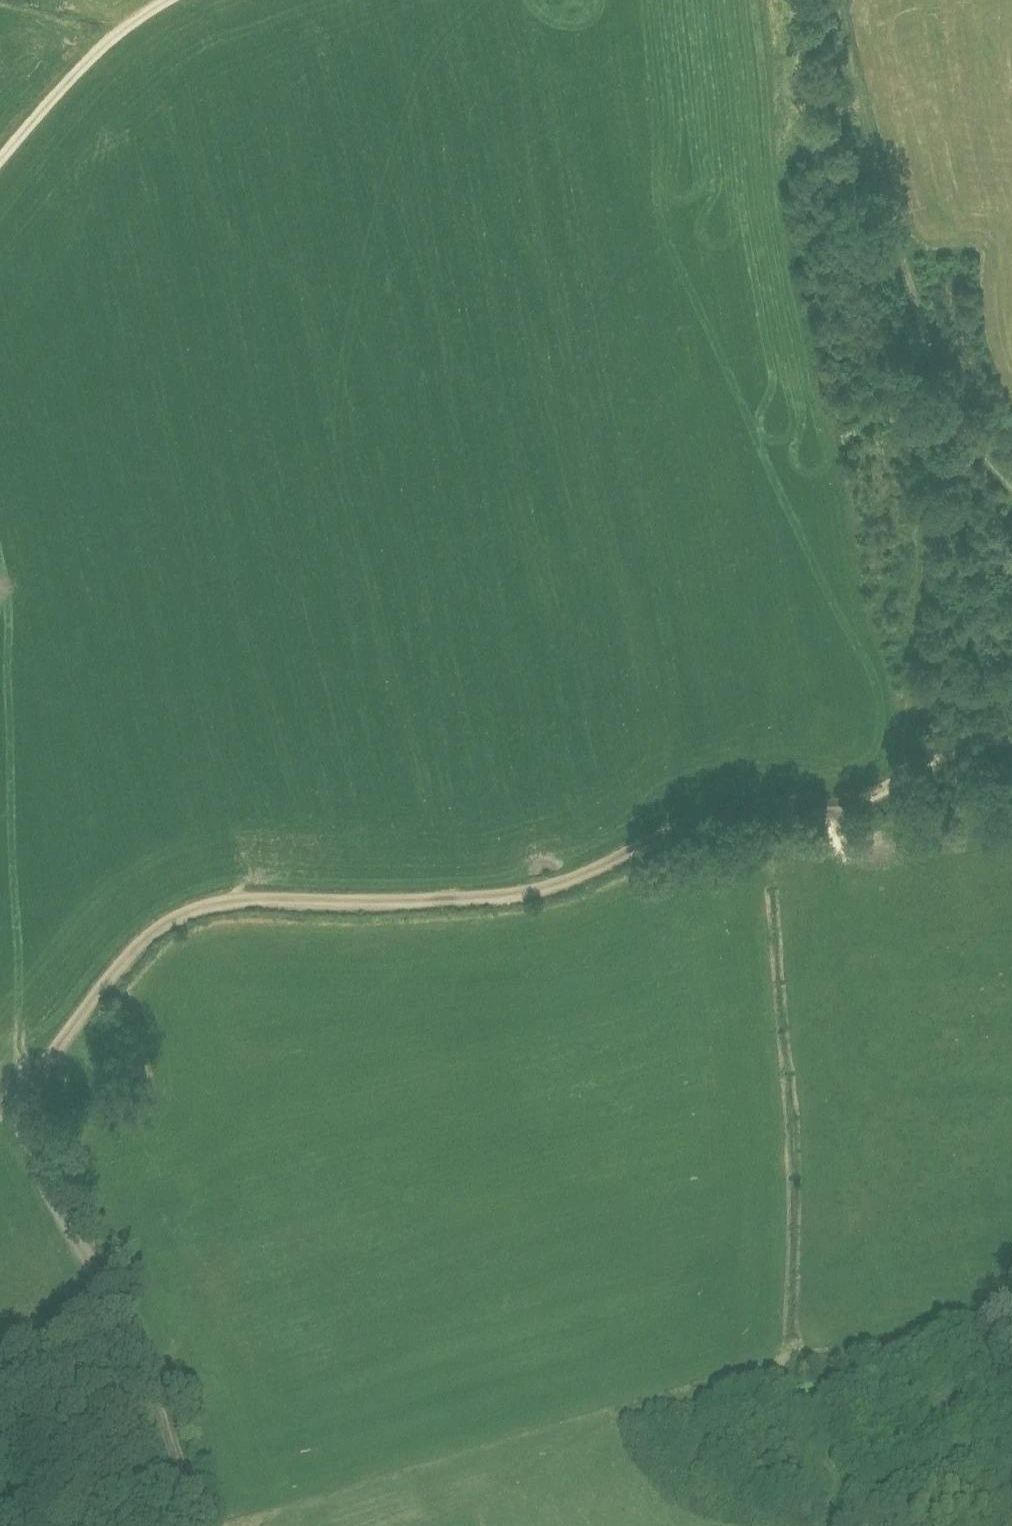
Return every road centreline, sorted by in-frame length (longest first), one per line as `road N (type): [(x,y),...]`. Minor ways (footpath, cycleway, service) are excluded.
road 1 (track): [(206,1525),(143,1367),(37,1179),(19,1107),(28,1083),(164,924),(239,906),(327,910),(521,900),(699,826),(859,810),(944,761),(1011,742)]
road 2 (track): [(839,0),(841,53),(862,138),(944,429),(1011,498)]
road 3 (track): [(897,787),(930,383)]

